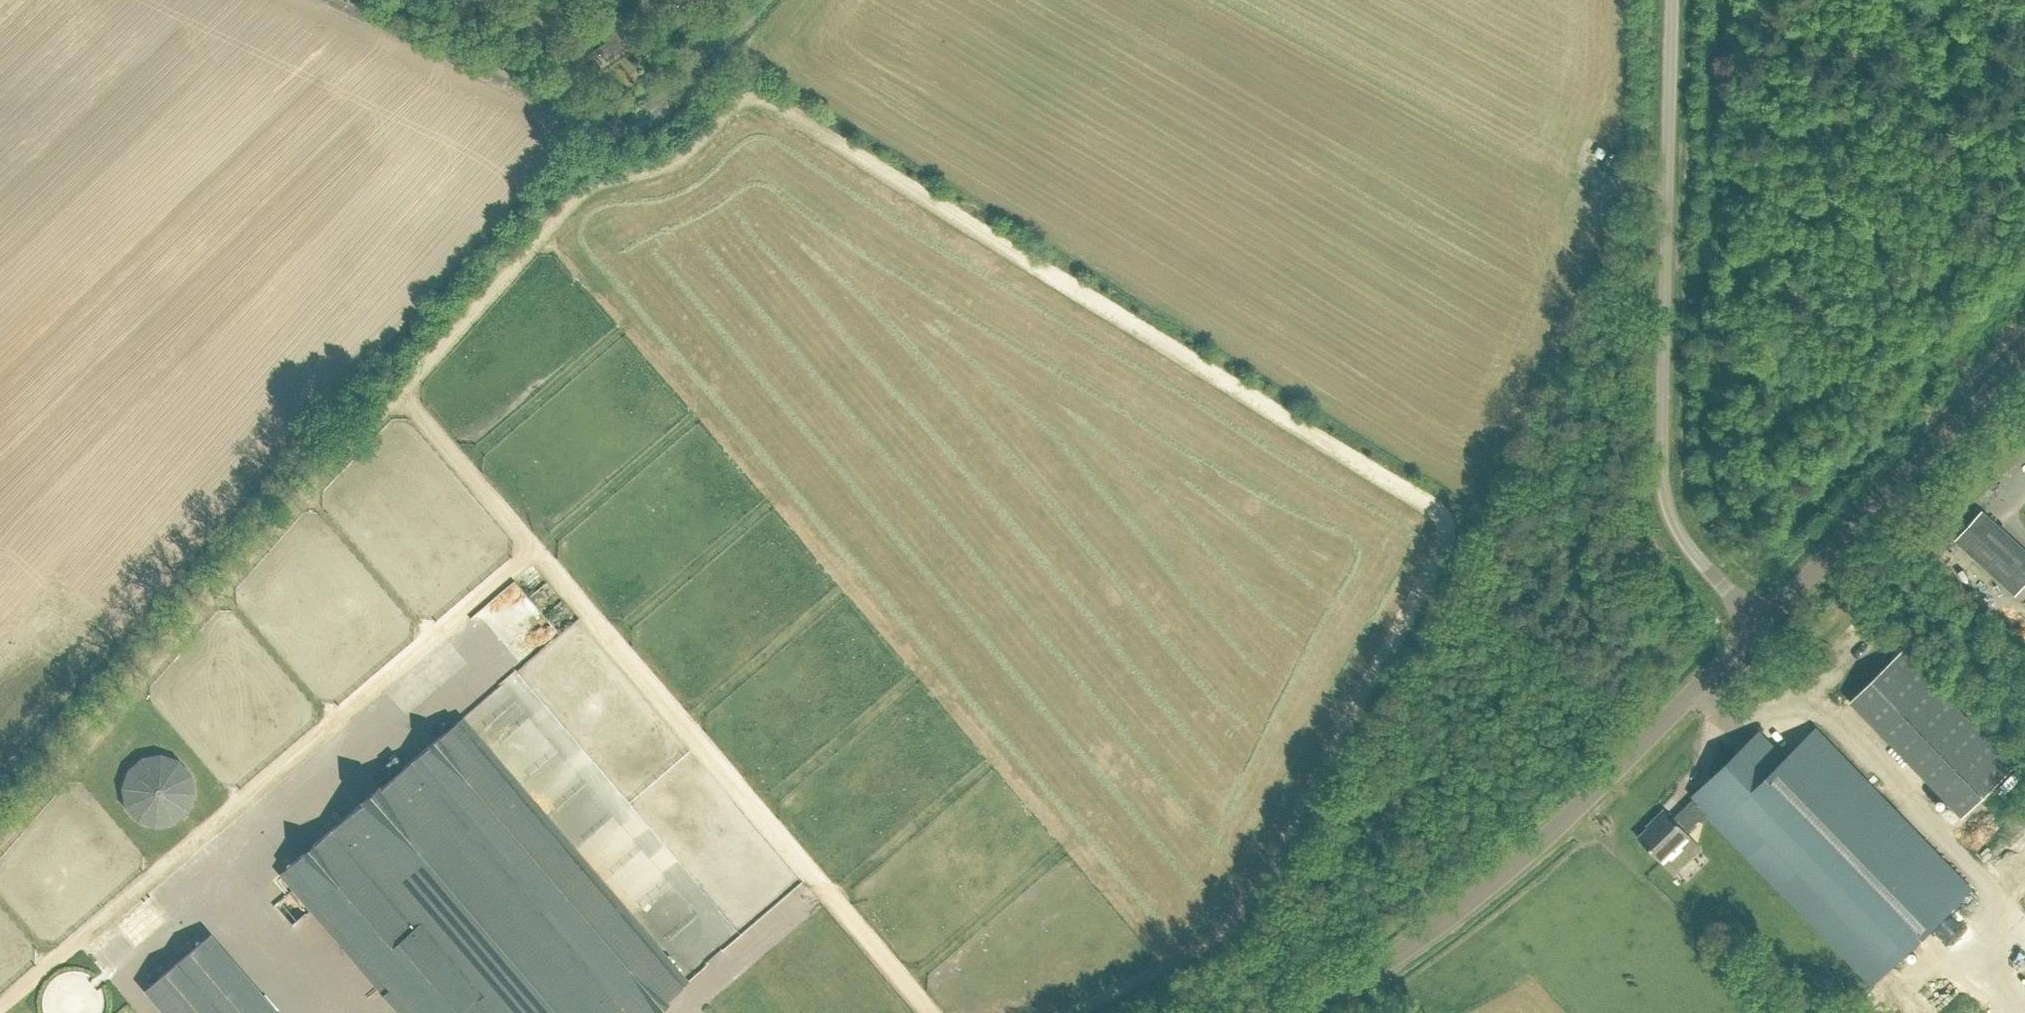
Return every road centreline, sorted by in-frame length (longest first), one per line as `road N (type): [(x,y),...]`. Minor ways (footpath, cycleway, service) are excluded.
road 1 (unclassified): [(1760,623),(1685,541),(1663,487),(1672,0)]
road 2 (unclassified): [(1300,1012),(1504,874),(1760,623)]
road 3 (unclassified): [(1760,623),(2024,354)]
road 4 (unclassified): [(584,121),(328,0)]

